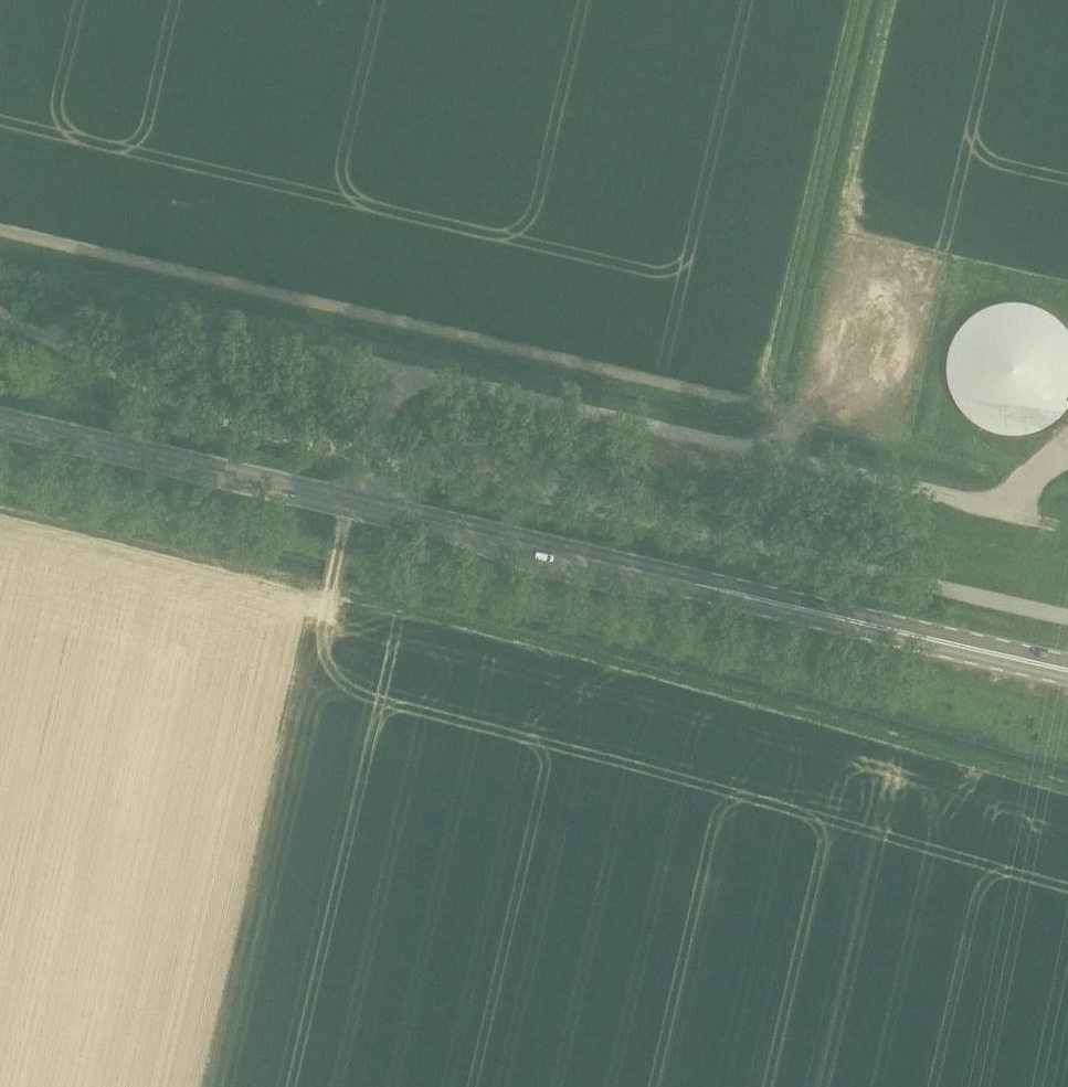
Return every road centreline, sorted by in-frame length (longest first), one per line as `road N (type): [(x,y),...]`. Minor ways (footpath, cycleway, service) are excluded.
road 1 (track): [(1067,786),(434,613),(0,507)]
road 2 (track): [(860,0),(779,349),(777,455),(817,371),(842,208),(890,0)]
road 3 (track): [(338,557),(1067,745)]
road 4 (secondary): [(1067,670),(359,505)]
road 5 (unclassified): [(0,313),(195,409),(370,458)]
road 6 (secondary): [(359,505),(0,422)]
road 7 (unclassified): [(370,458),(709,534)]

